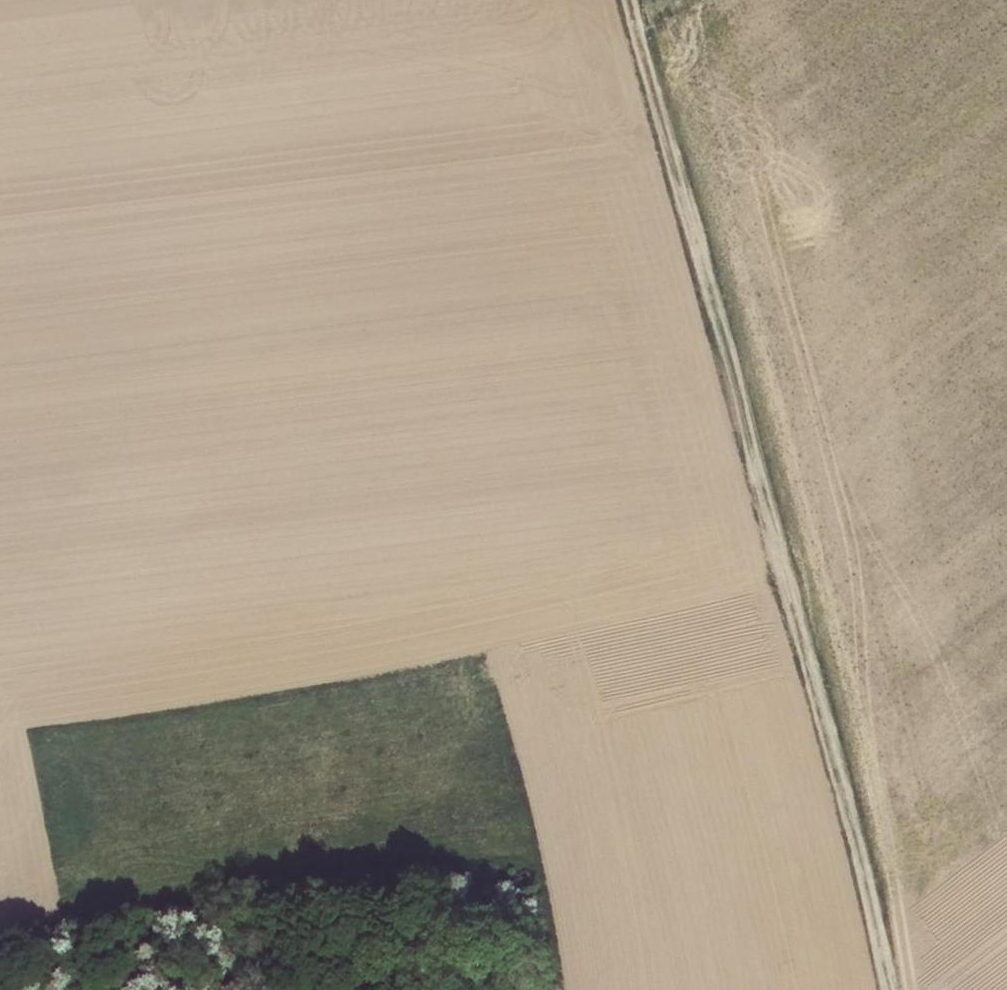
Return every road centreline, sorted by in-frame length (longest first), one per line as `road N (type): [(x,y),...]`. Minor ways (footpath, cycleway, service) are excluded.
road 1 (track): [(890,989),(872,893),(627,0)]

